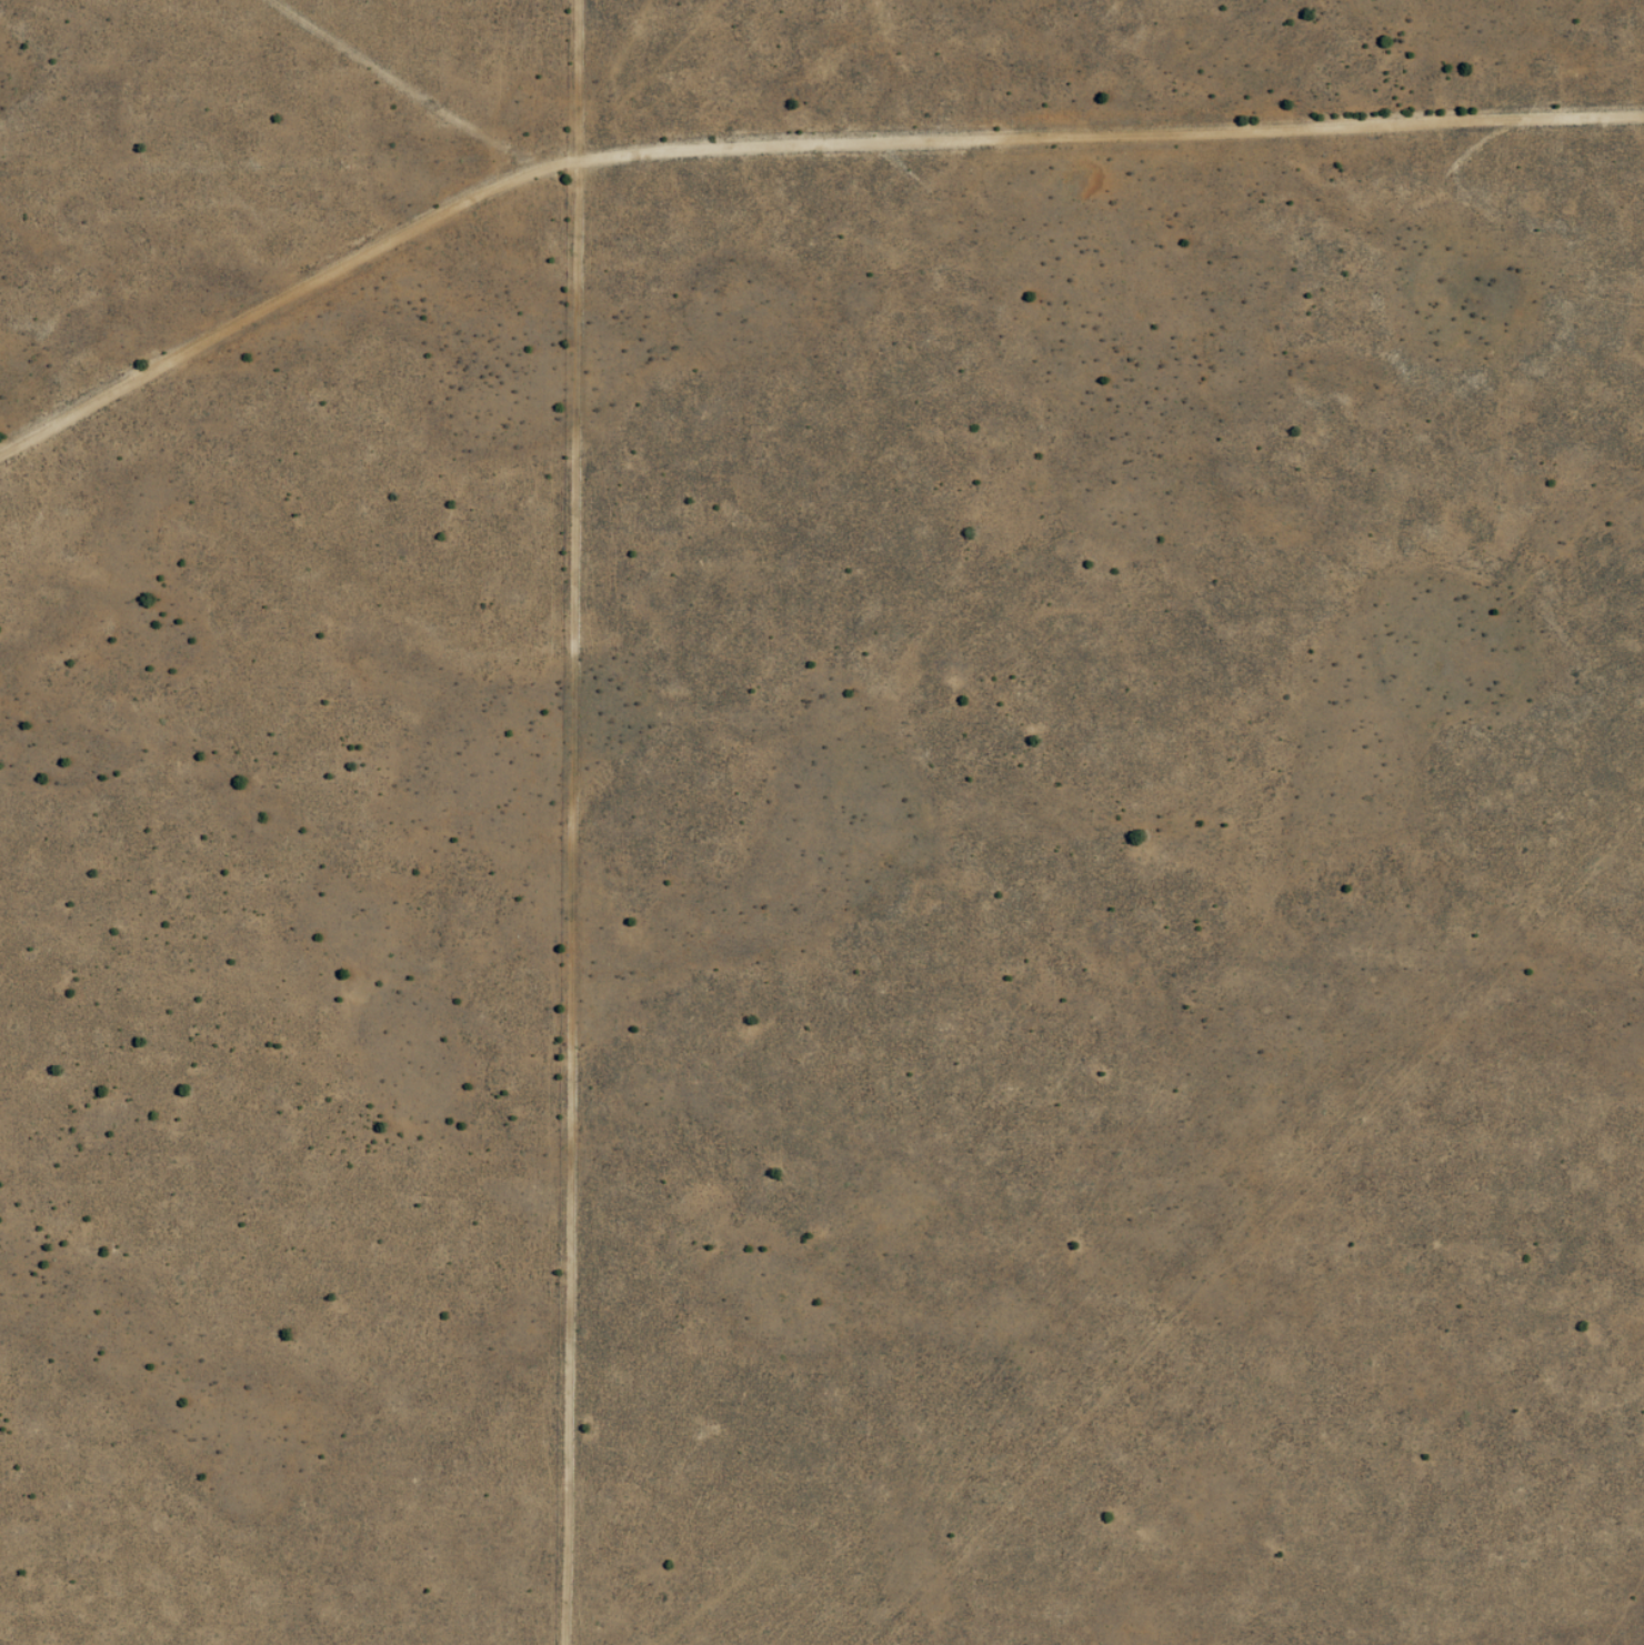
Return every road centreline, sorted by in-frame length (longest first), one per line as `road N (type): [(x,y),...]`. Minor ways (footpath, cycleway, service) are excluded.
road 1 (residential): [(0,452),(521,171),(532,148),(878,119),(1643,107)]
road 2 (residential): [(349,0),(492,97),(532,148)]

